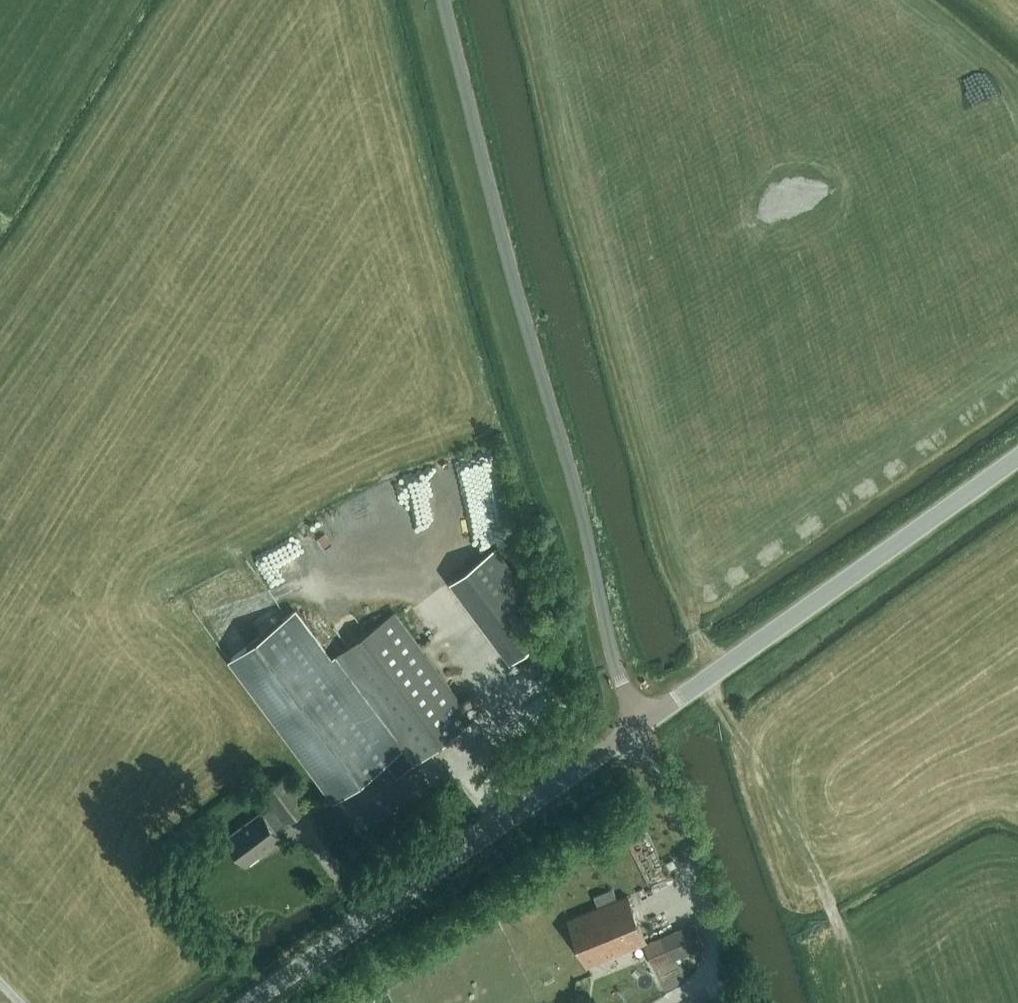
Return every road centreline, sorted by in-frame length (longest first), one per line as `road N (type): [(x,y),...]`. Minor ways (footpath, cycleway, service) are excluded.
road 1 (unclassified): [(646,719),(603,617),(593,547),(524,314),(449,0)]
road 2 (tertiary): [(248,1002),(646,719)]
road 3 (tertiary): [(646,719),(1017,457)]

